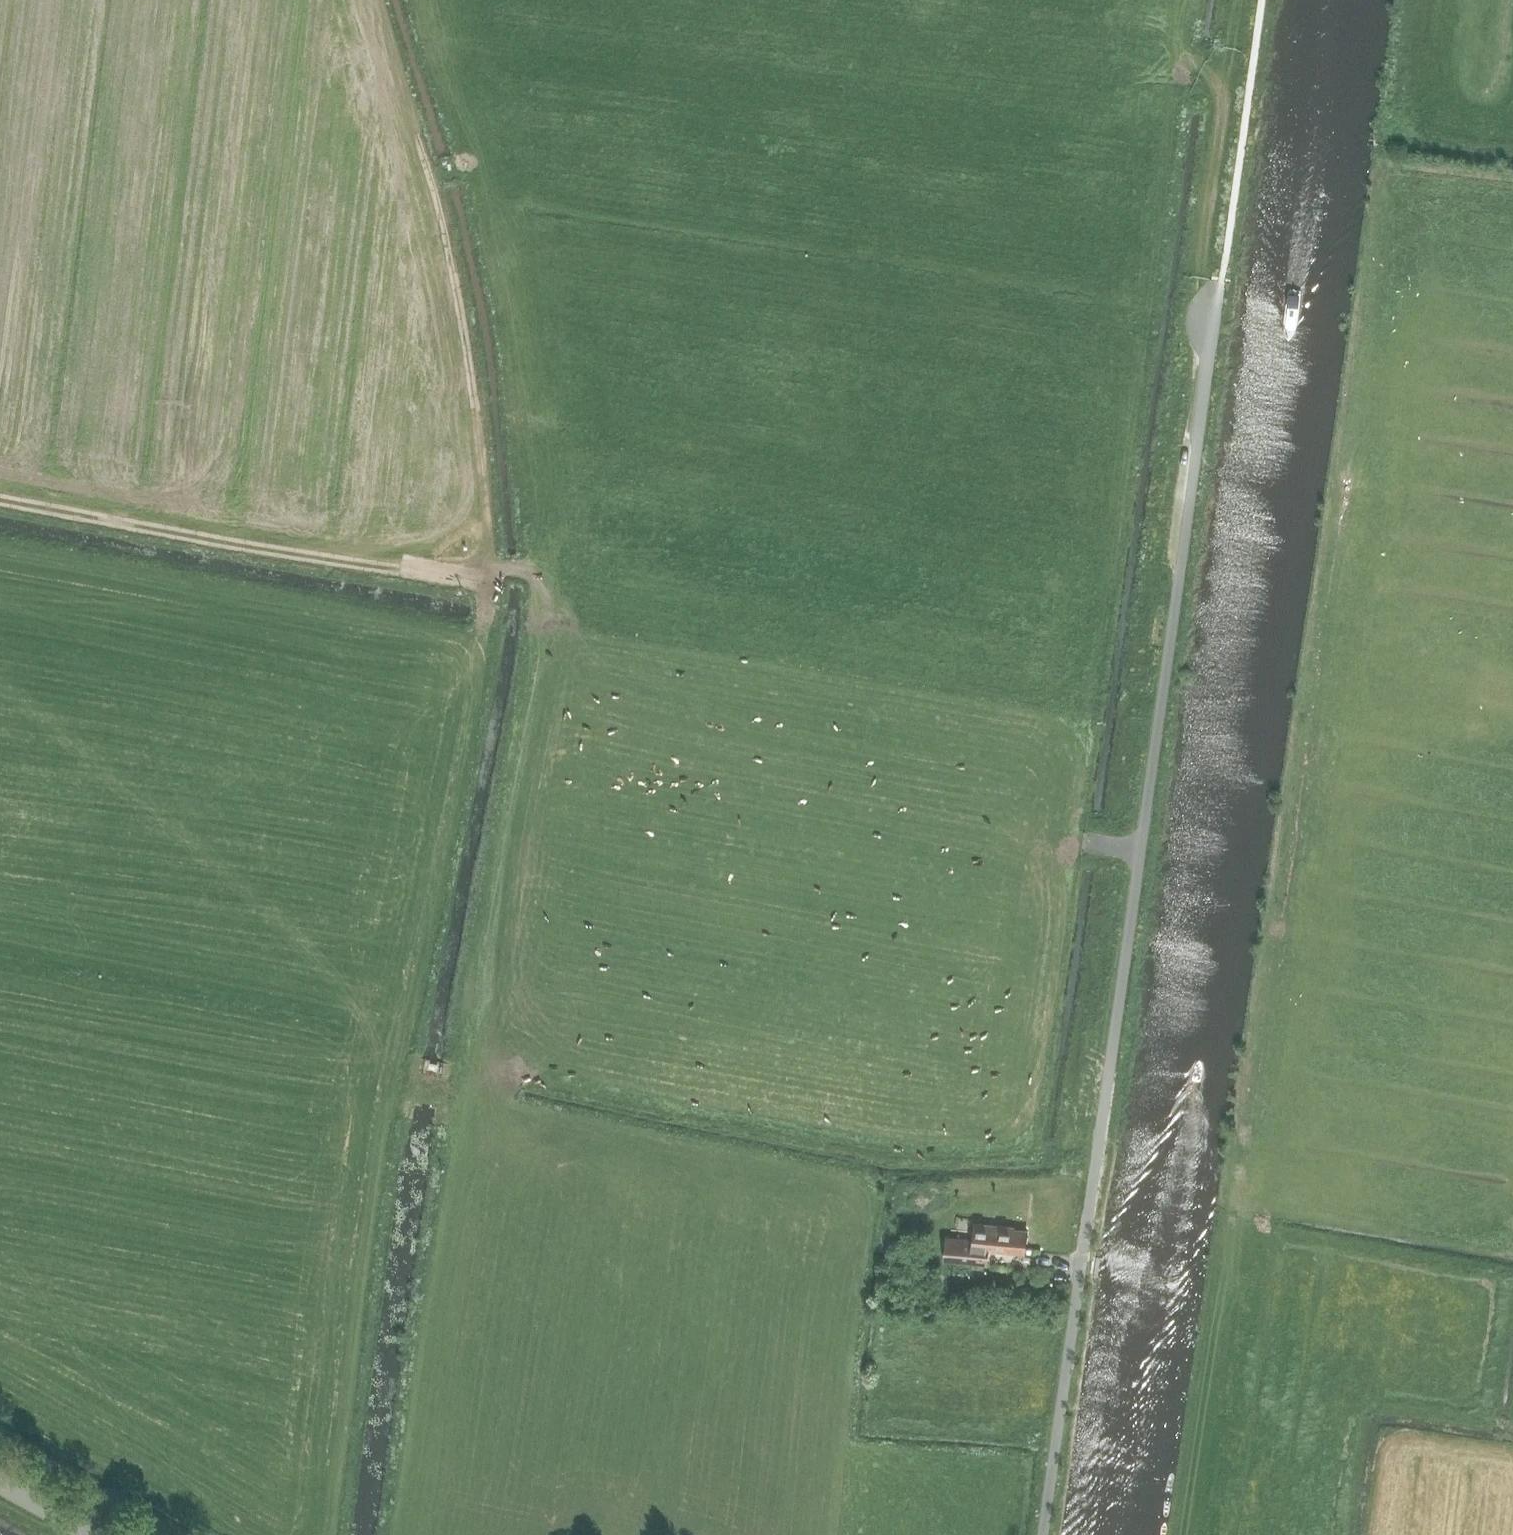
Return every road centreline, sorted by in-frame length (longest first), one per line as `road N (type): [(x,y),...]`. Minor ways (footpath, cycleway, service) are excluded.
road 1 (unclassified): [(1045,1534),(1215,321)]

